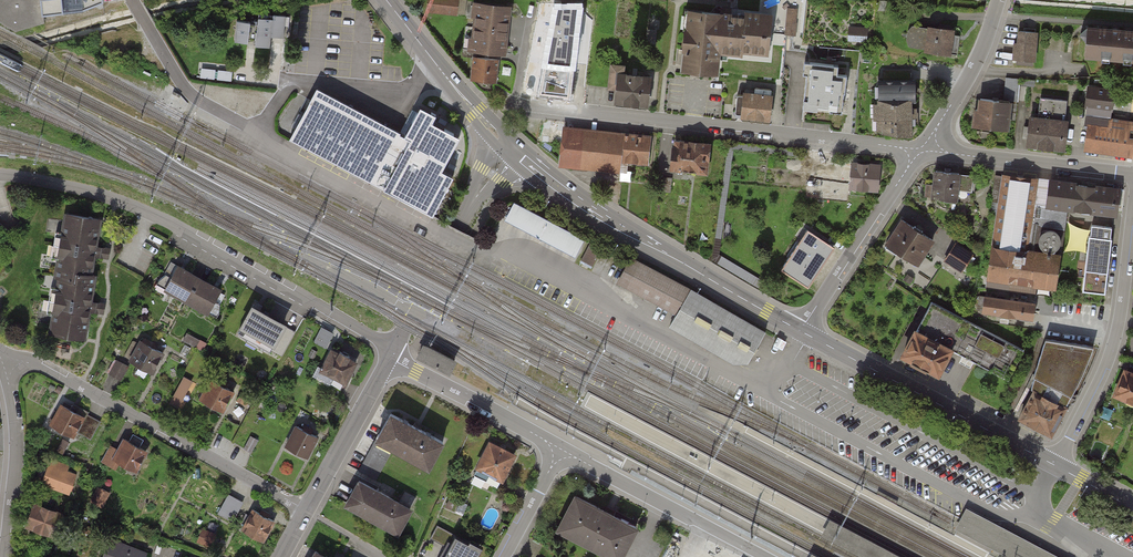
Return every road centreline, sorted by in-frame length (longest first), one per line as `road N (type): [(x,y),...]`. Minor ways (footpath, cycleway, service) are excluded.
road 1 (residential): [(395,349),(150,213),(0,174)]
road 2 (residential): [(514,104),(922,149)]
road 3 (secondary): [(801,332),(578,201),(511,151)]
road 4 (residential): [(29,363),(307,511)]
road 5 (secondary): [(1055,465),(808,336)]
road 6 (residential): [(1132,215),(1113,348),(1055,465)]
road 7 (residential): [(511,151),(474,200),(395,349)]
road 8 (residential): [(765,556),(559,454)]
road 9 (residential): [(801,332),(922,149)]
road 10 (residential): [(922,149),(1132,175)]
road 11 (residential): [(559,454),(390,358)]
road 12 (residential): [(390,358),(307,511)]
road 13 (residential): [(6,556),(17,437),(9,384)]
road 14 (residential): [(922,149),(975,66),(998,0)]
road 15 (residential): [(439,68),(406,91),(290,82)]
road 16 (unclassified): [(219,112),(180,81),(133,0)]

